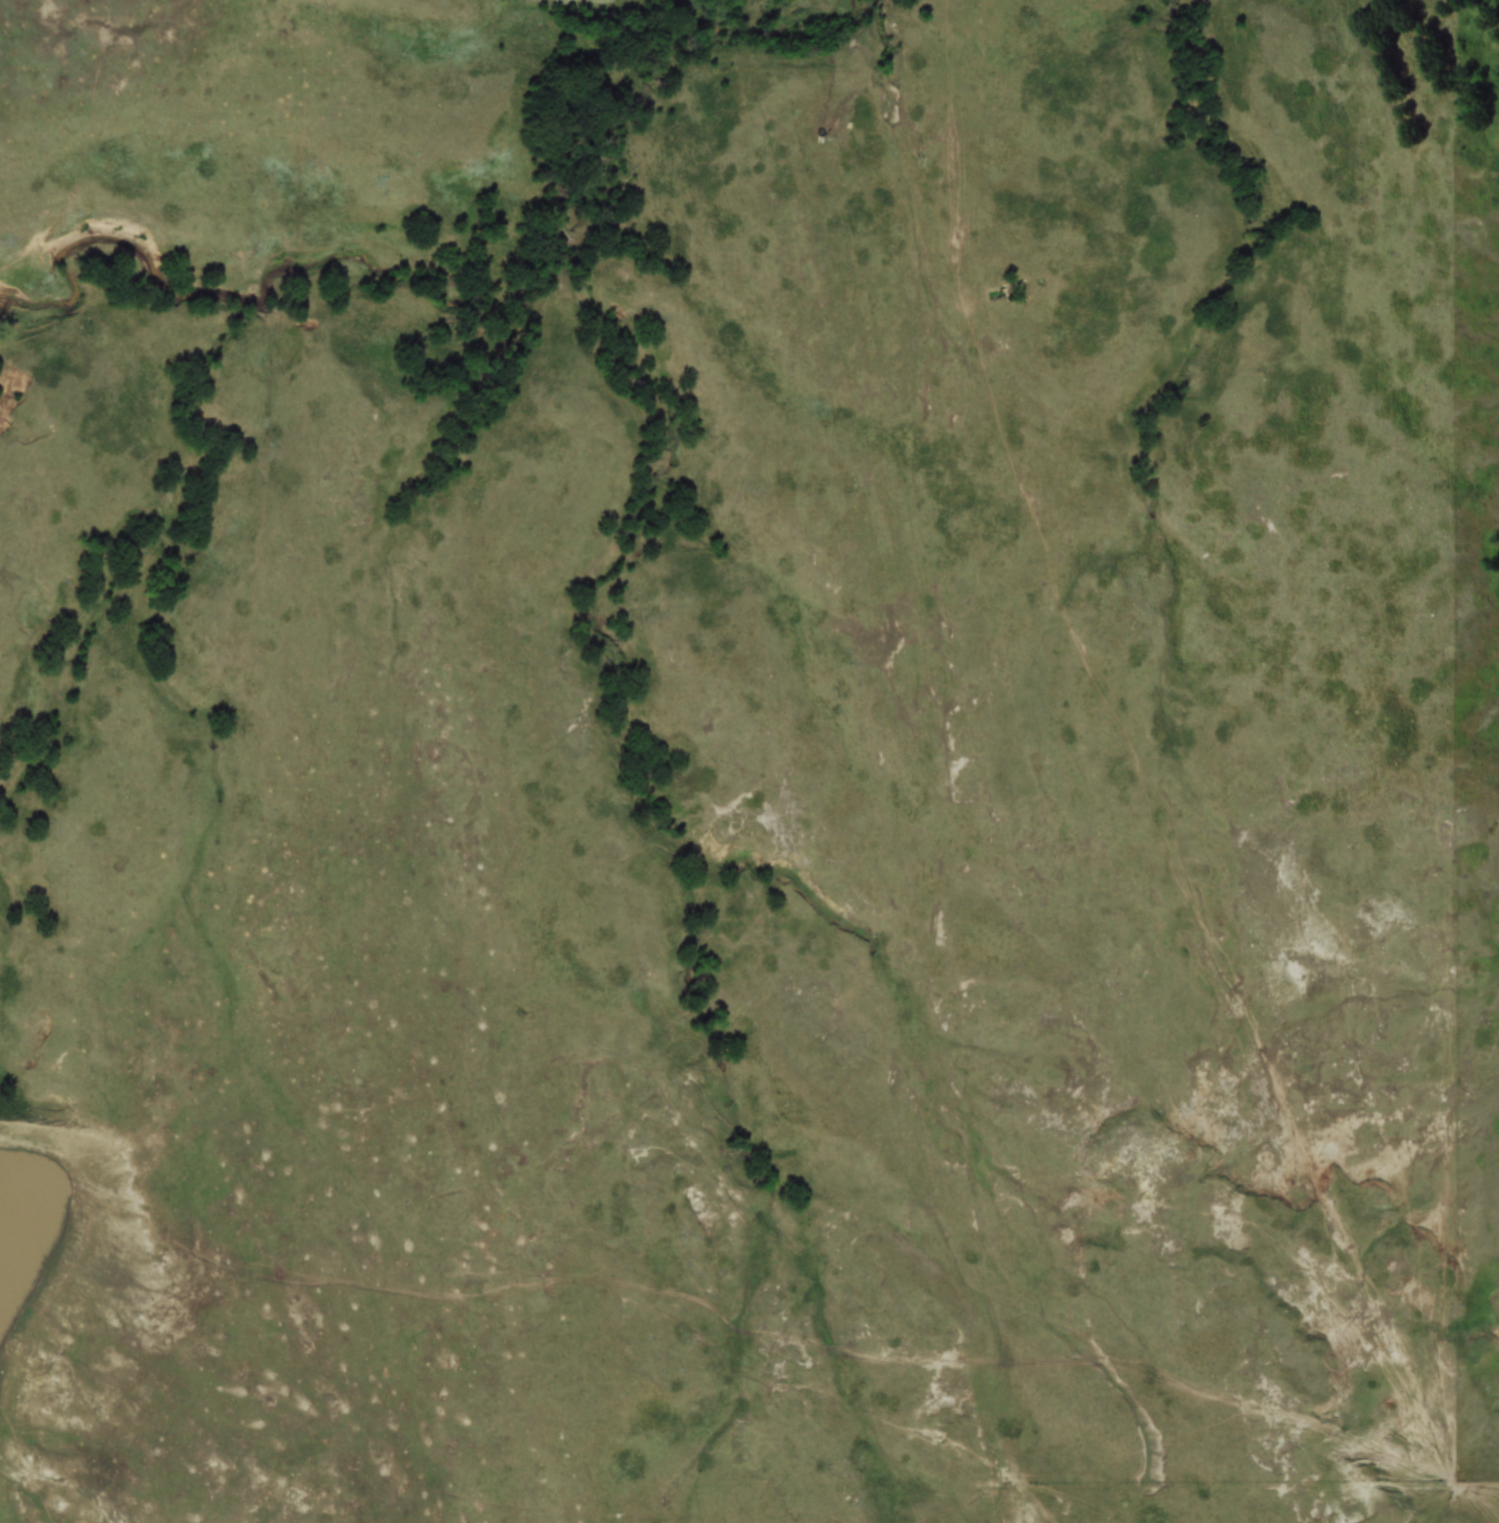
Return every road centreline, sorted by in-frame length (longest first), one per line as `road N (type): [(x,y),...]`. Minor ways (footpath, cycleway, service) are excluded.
road 1 (track): [(198,1419),(219,1337),(167,1250),(127,1156),(76,1137),(0,1130)]

